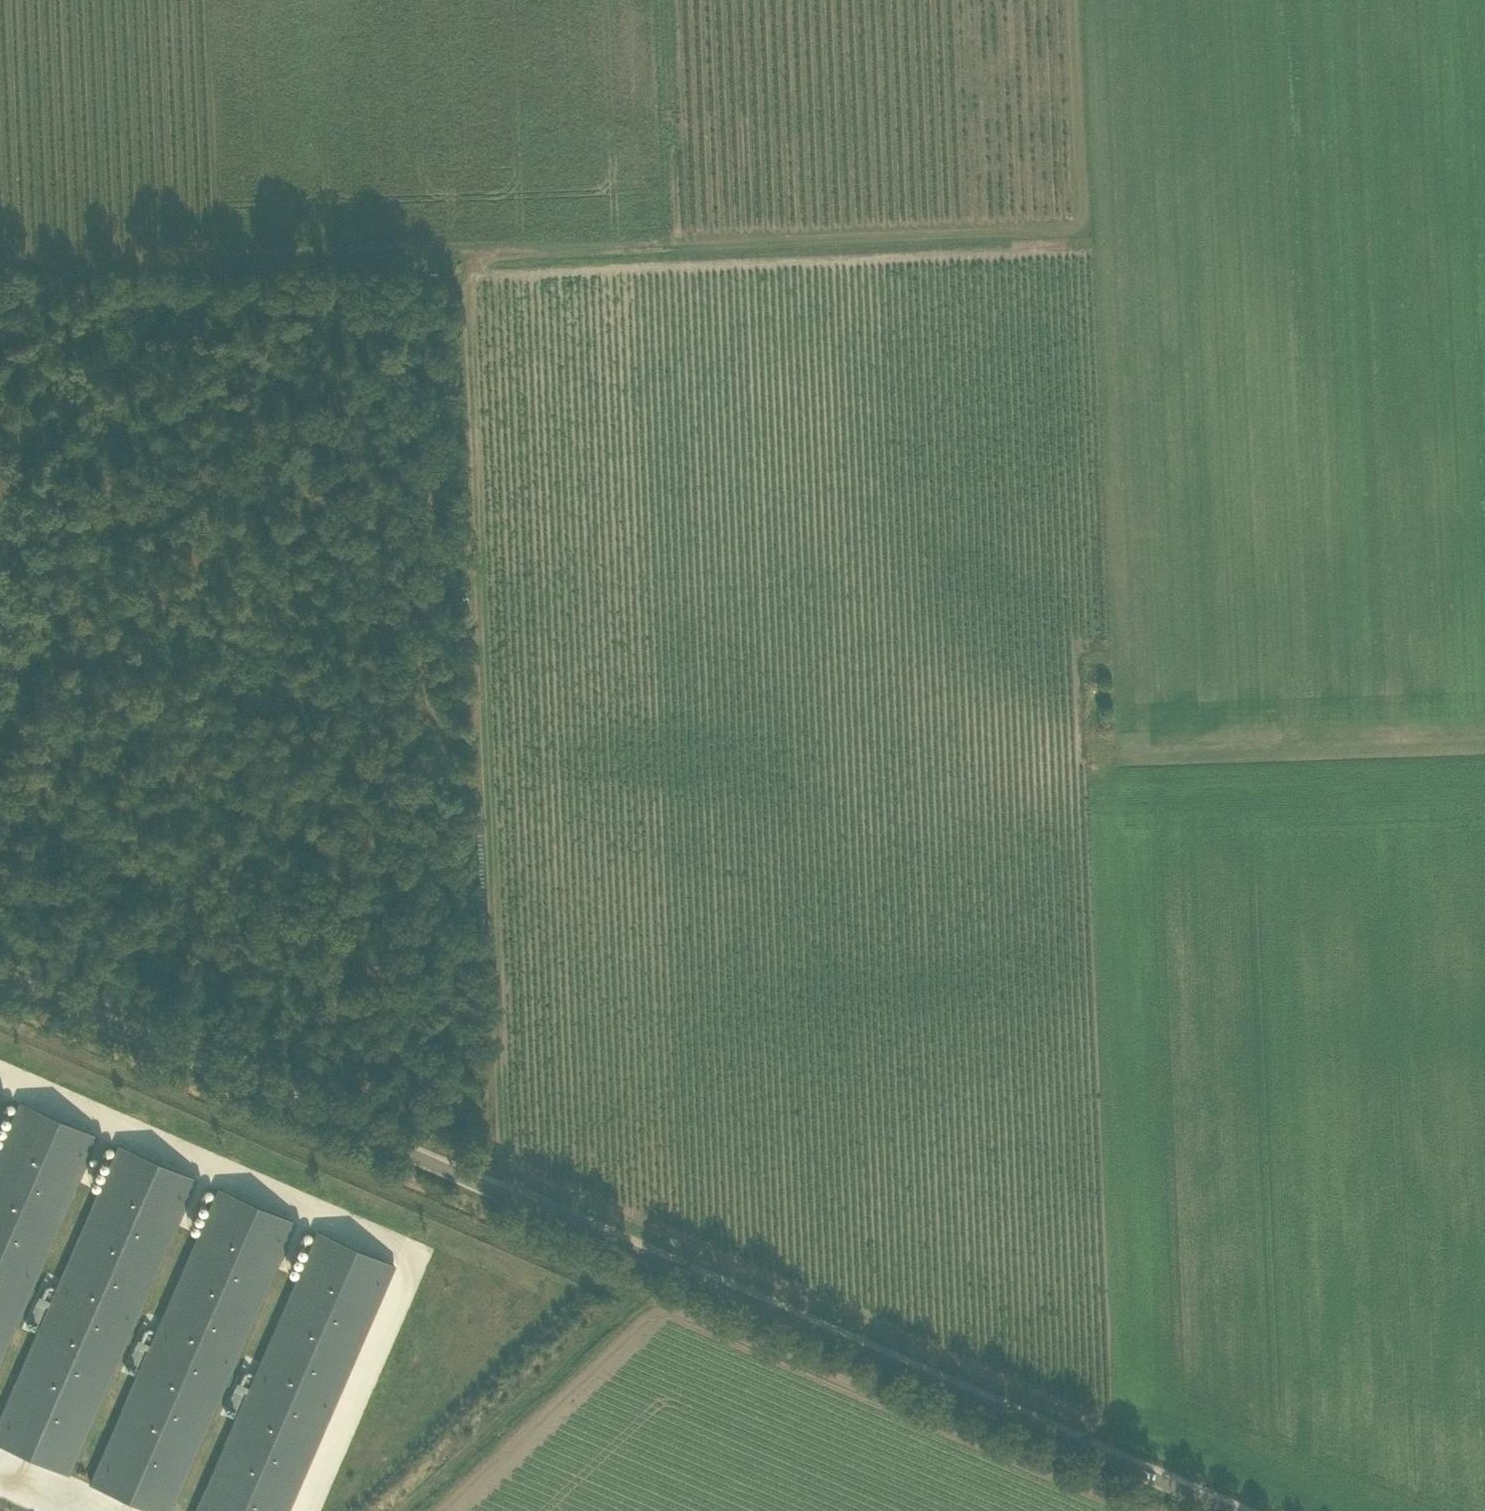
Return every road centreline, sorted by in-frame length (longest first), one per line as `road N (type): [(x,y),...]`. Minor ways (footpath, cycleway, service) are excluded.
road 1 (unclassified): [(1227,1510),(0,981)]

